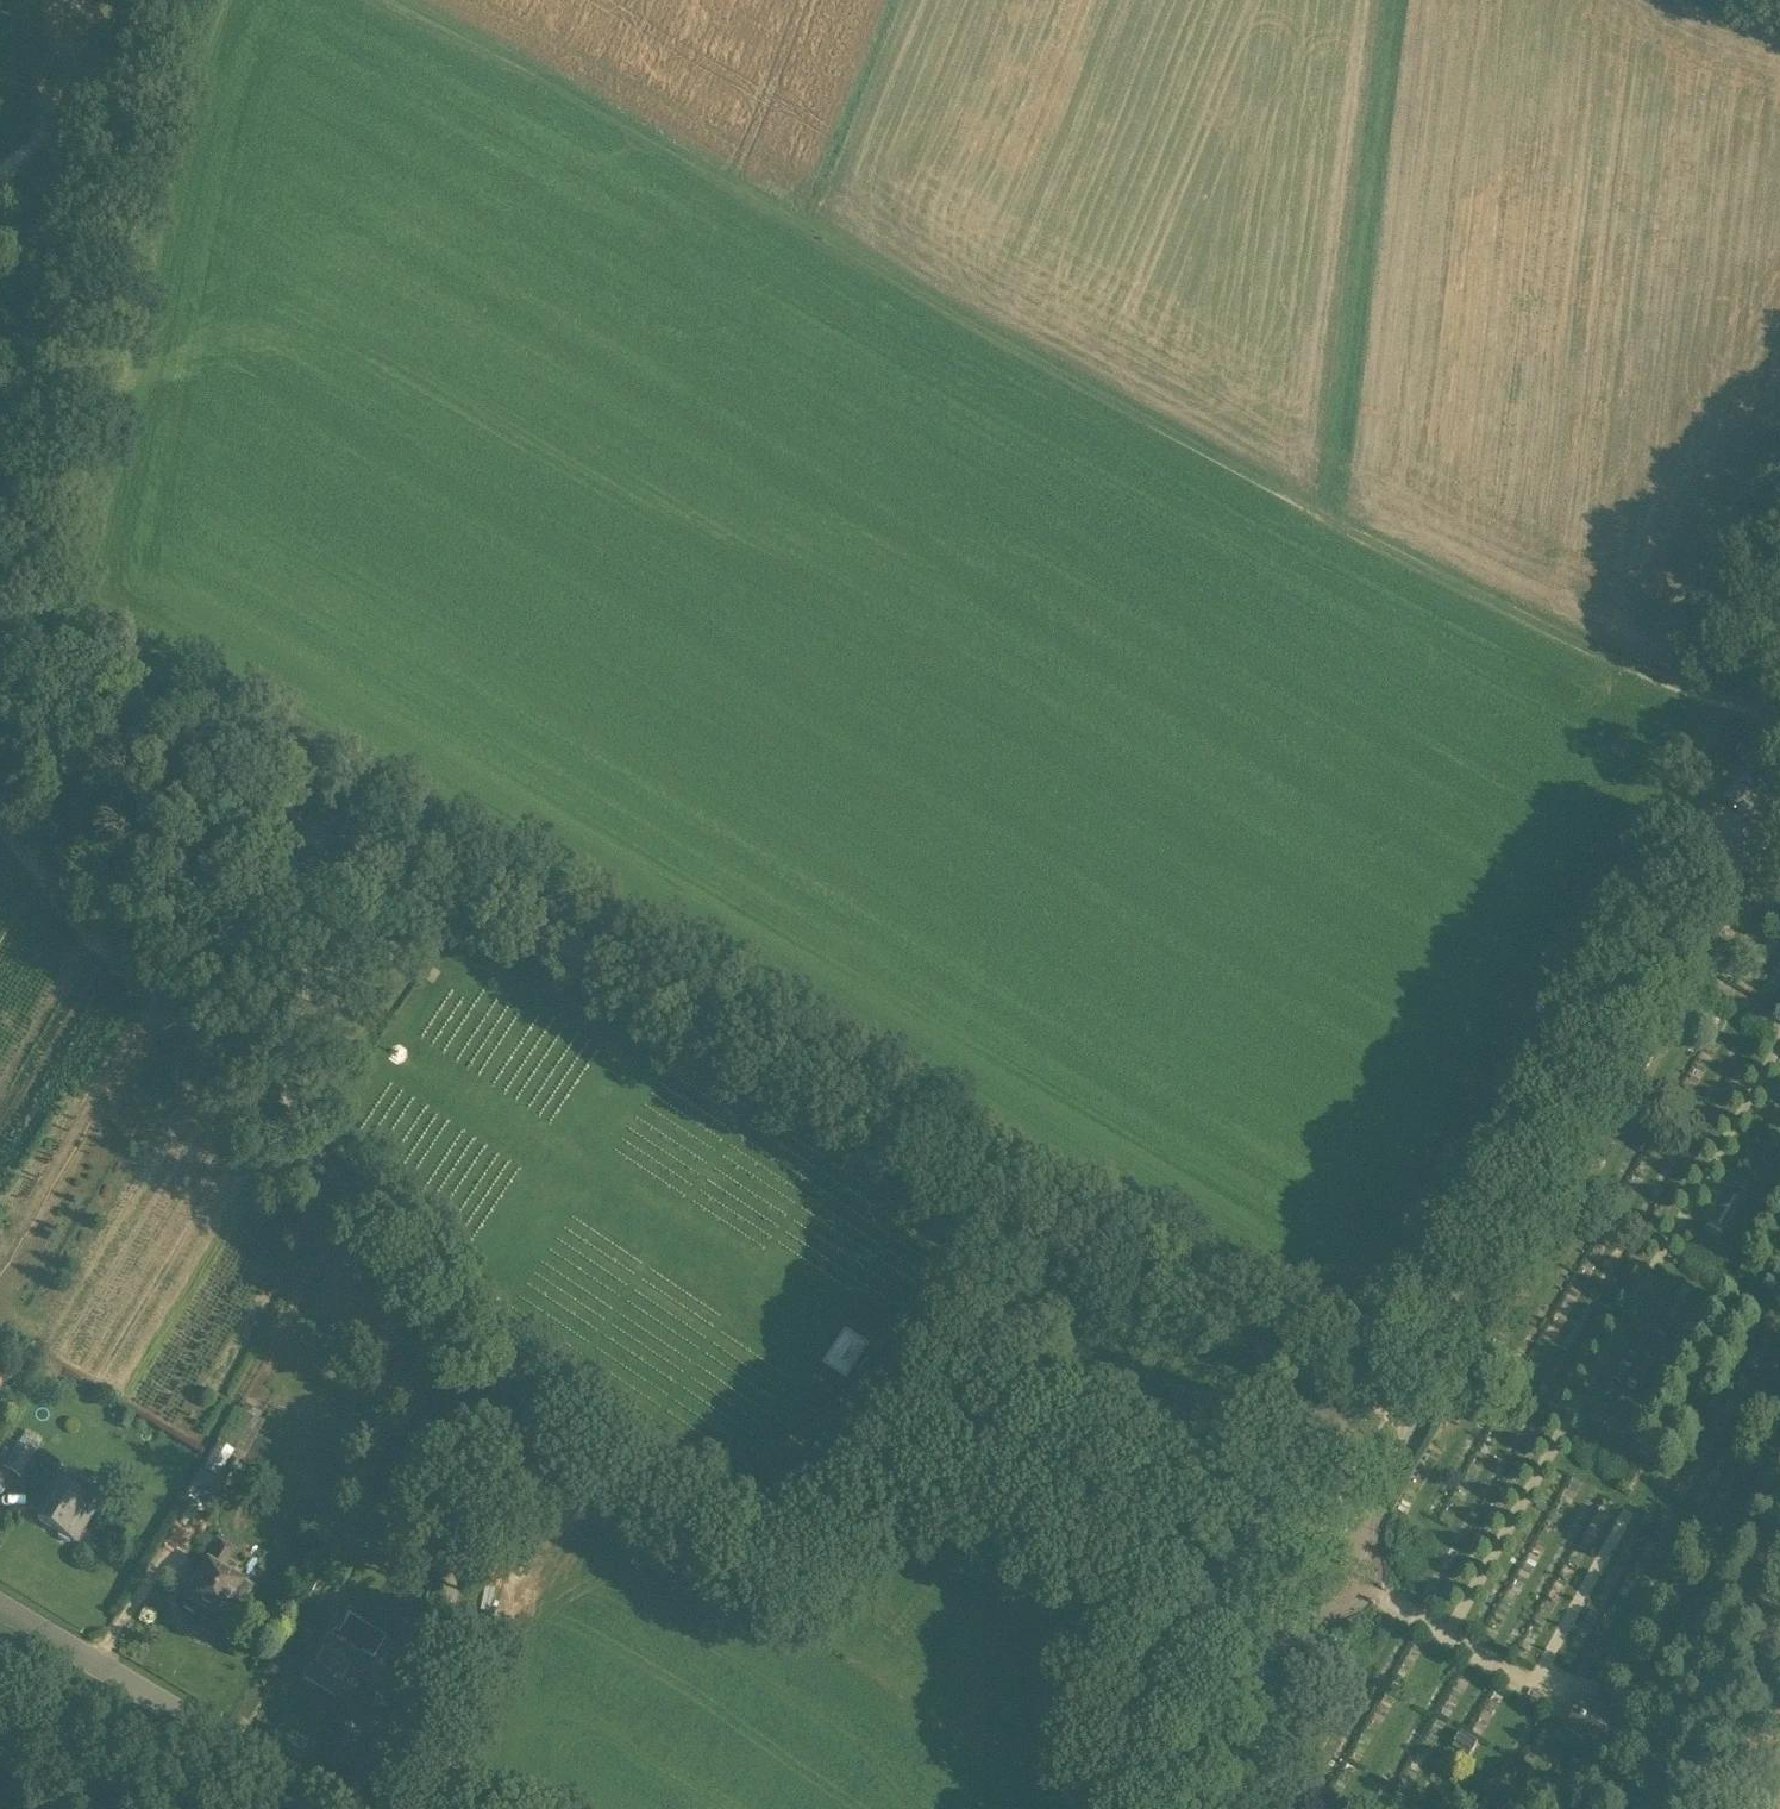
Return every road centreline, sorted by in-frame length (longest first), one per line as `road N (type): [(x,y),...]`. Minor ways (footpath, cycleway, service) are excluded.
road 1 (track): [(1775,709),(1715,696),(1333,520),(637,129),(385,0)]
road 2 (unclassified): [(1204,1808),(1722,878),(1779,814)]
road 3 (unclassified): [(0,1605),(342,1808)]
road 4 (track): [(1779,540),(1750,569),(1734,605),(1744,662),(1775,709)]

